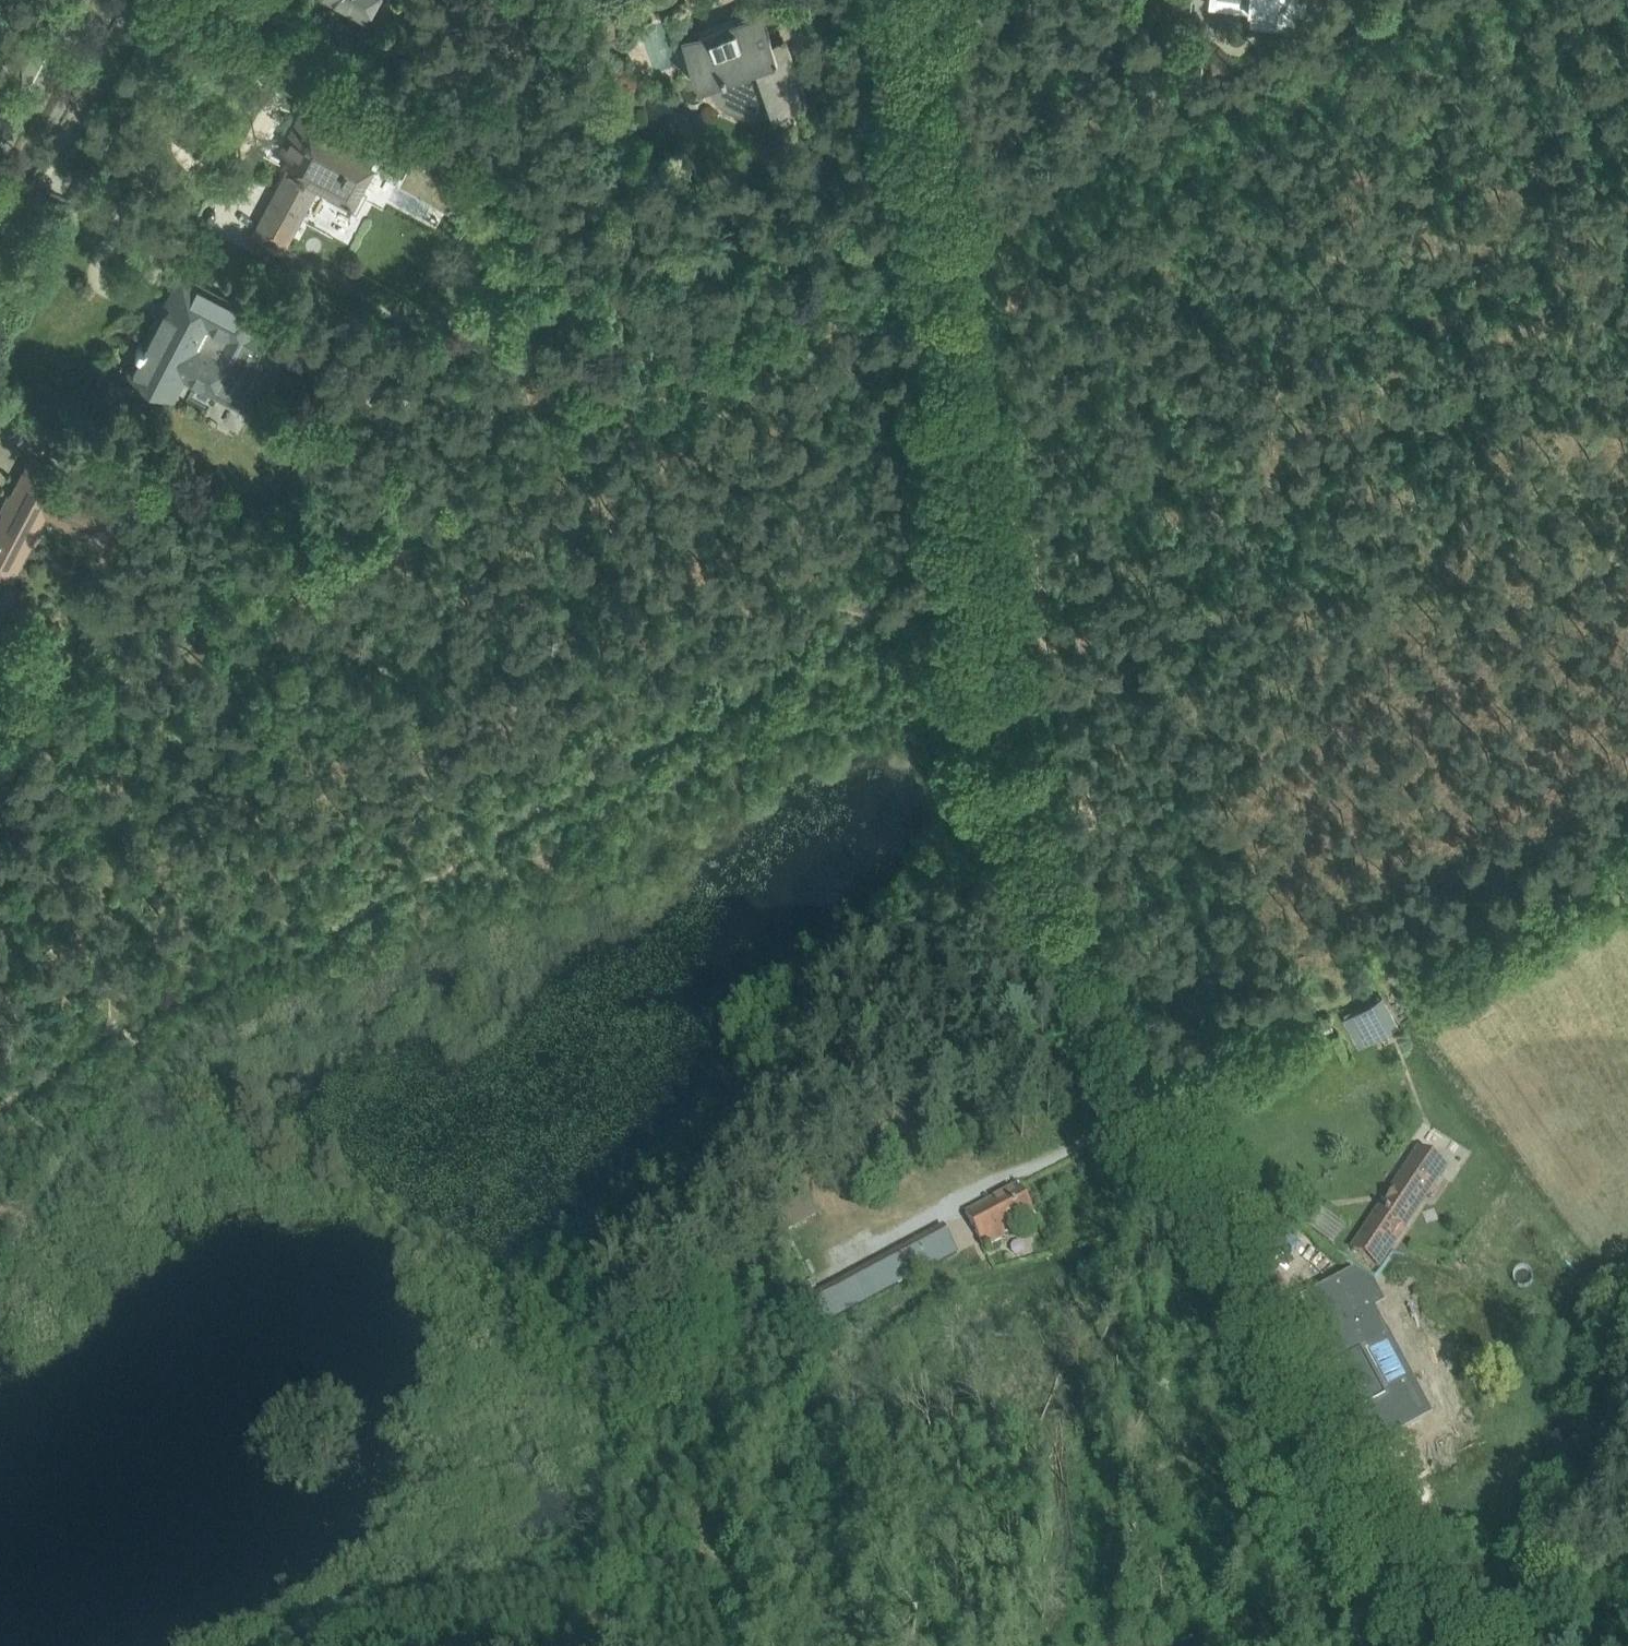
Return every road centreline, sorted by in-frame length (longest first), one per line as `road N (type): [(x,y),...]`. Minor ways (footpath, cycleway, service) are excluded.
road 1 (unclassified): [(1295,1389),(1120,1064),(1030,836),(988,624),(916,0)]
road 2 (residential): [(0,261),(138,0)]
road 3 (secondary): [(0,146),(77,0)]

